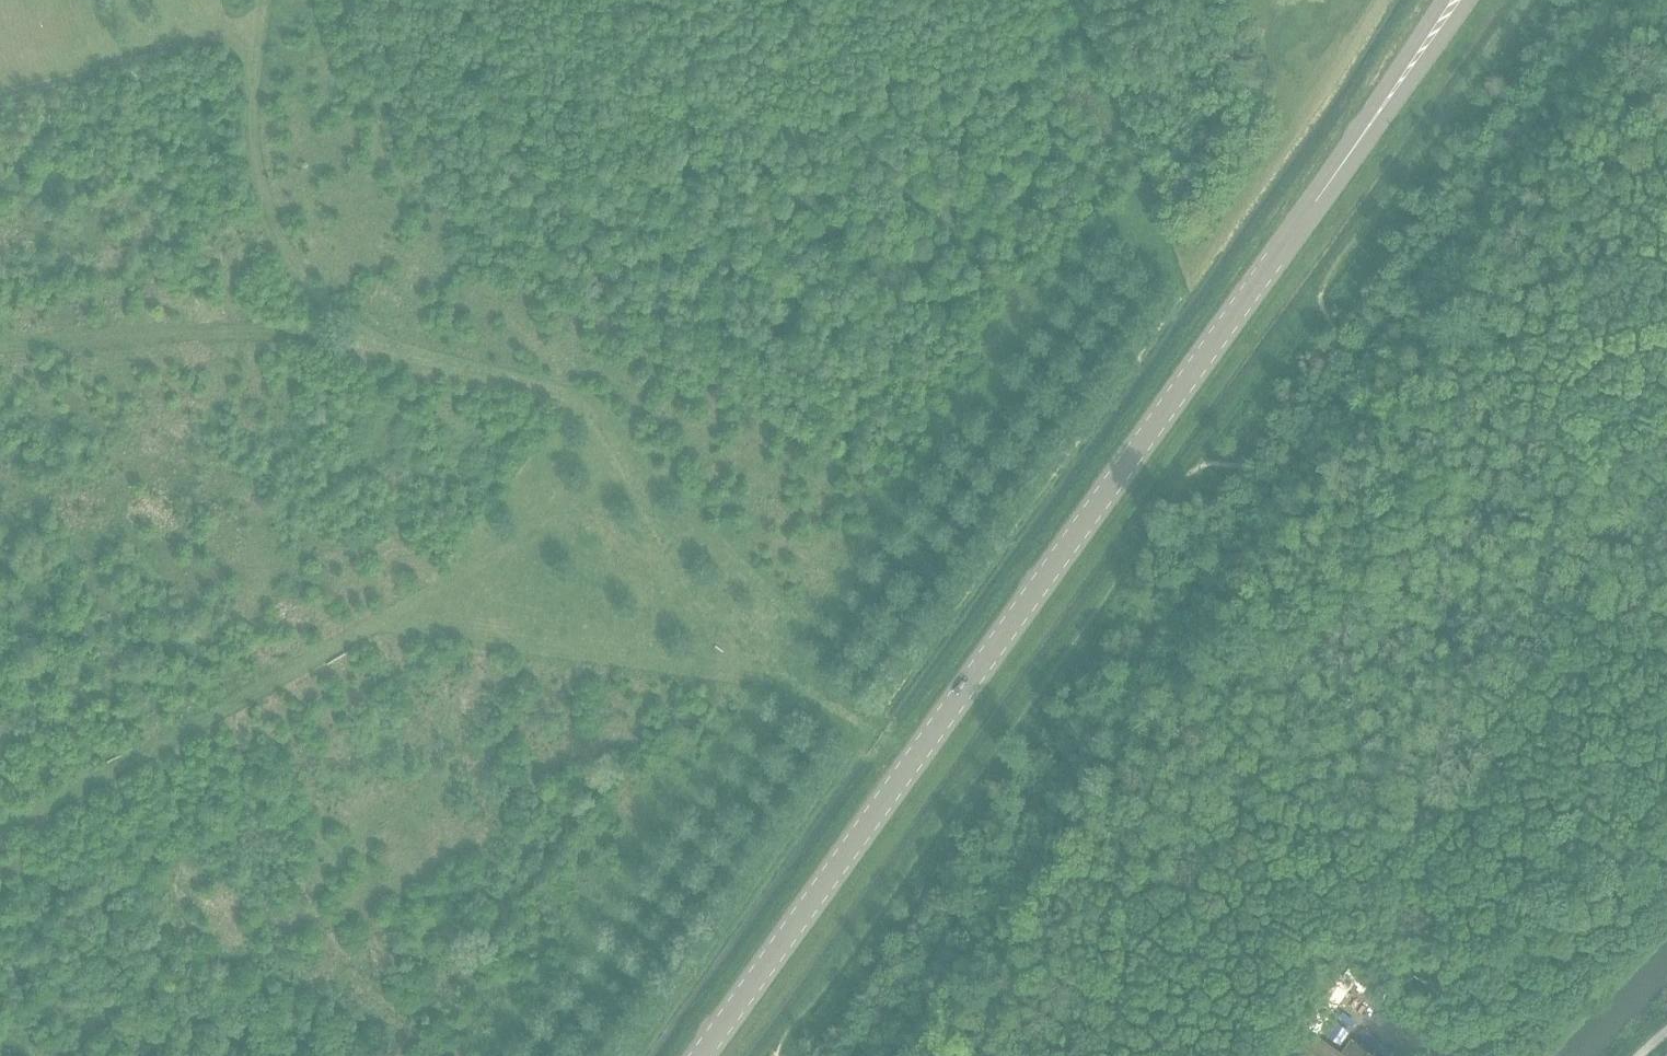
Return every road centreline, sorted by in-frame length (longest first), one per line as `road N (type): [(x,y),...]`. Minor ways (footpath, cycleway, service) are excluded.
road 1 (tertiary): [(703,1055),(1210,365),(1456,0)]

